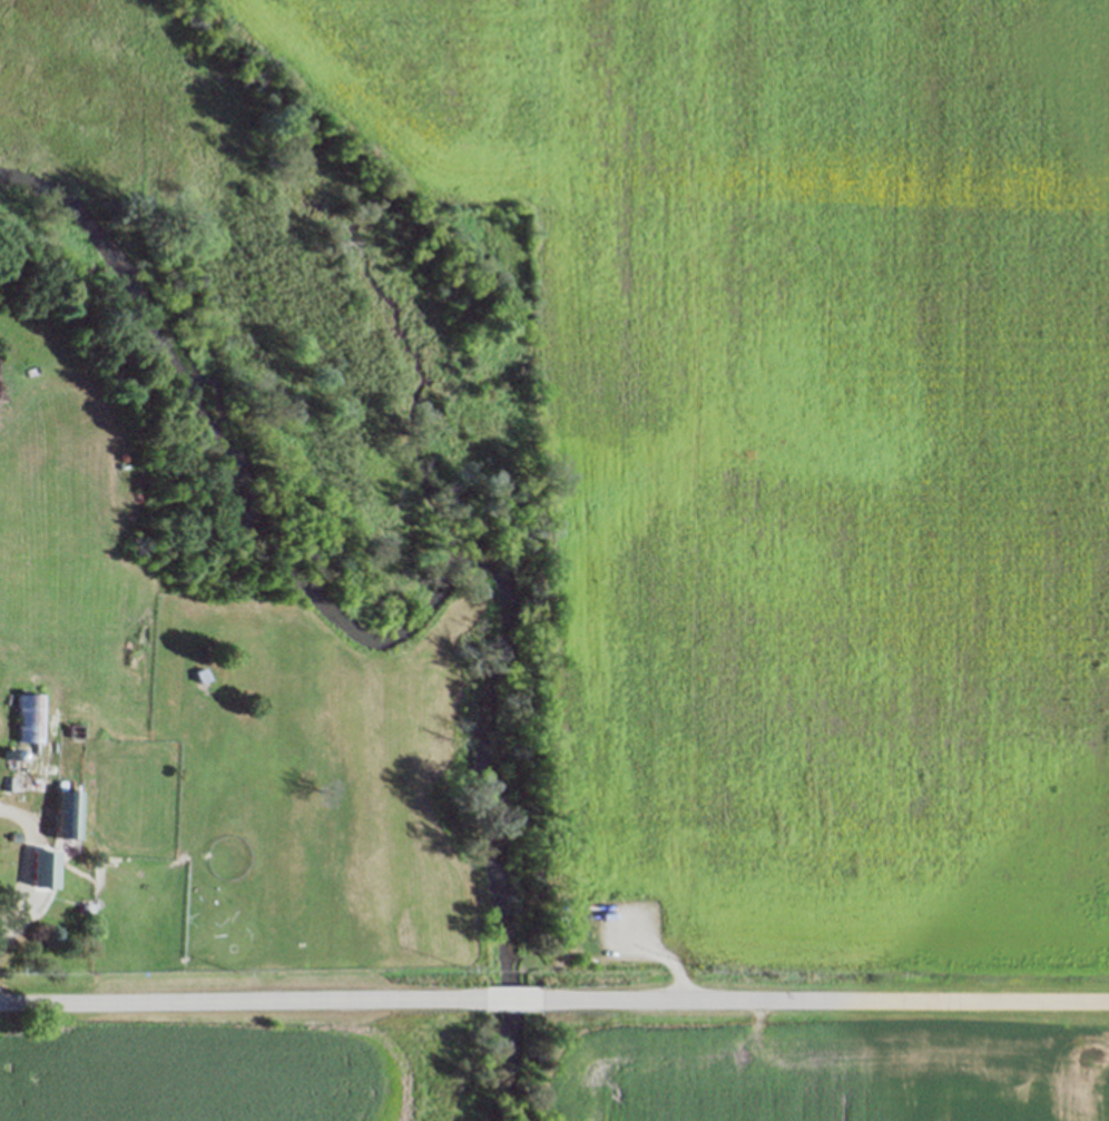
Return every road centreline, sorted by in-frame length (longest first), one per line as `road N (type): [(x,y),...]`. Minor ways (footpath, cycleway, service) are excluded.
road 1 (residential): [(1108,1002),(536,1000)]
road 2 (residential): [(501,1001),(0,1004)]

